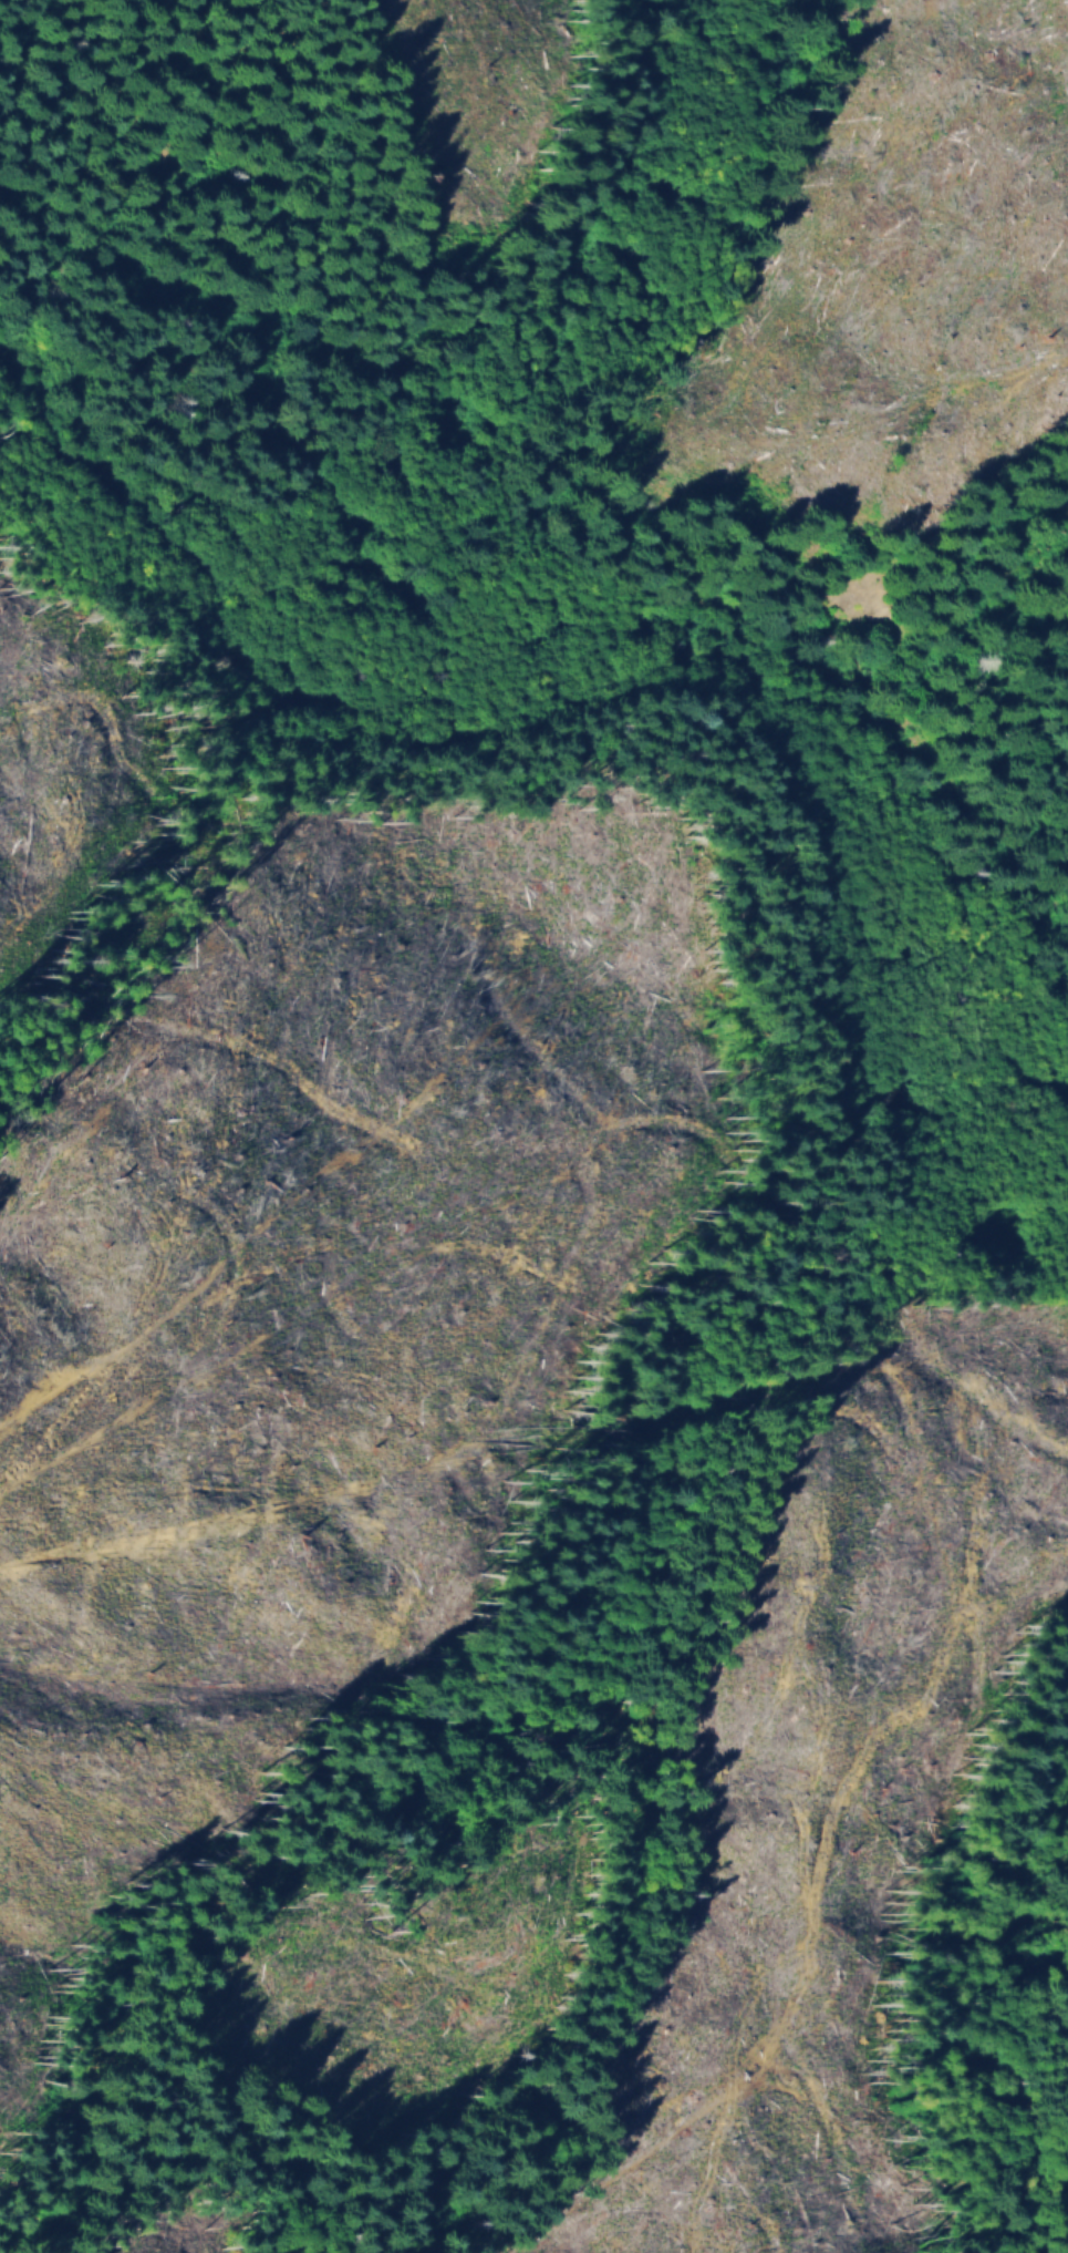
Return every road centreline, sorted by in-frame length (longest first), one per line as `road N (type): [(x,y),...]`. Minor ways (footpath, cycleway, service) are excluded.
road 1 (track): [(0,225),(282,442),(477,503),(664,496),(758,409),(851,40),(878,0)]
road 2 (track): [(312,452),(330,522),(477,539),(745,595),(810,628),(924,799),(1067,986)]

